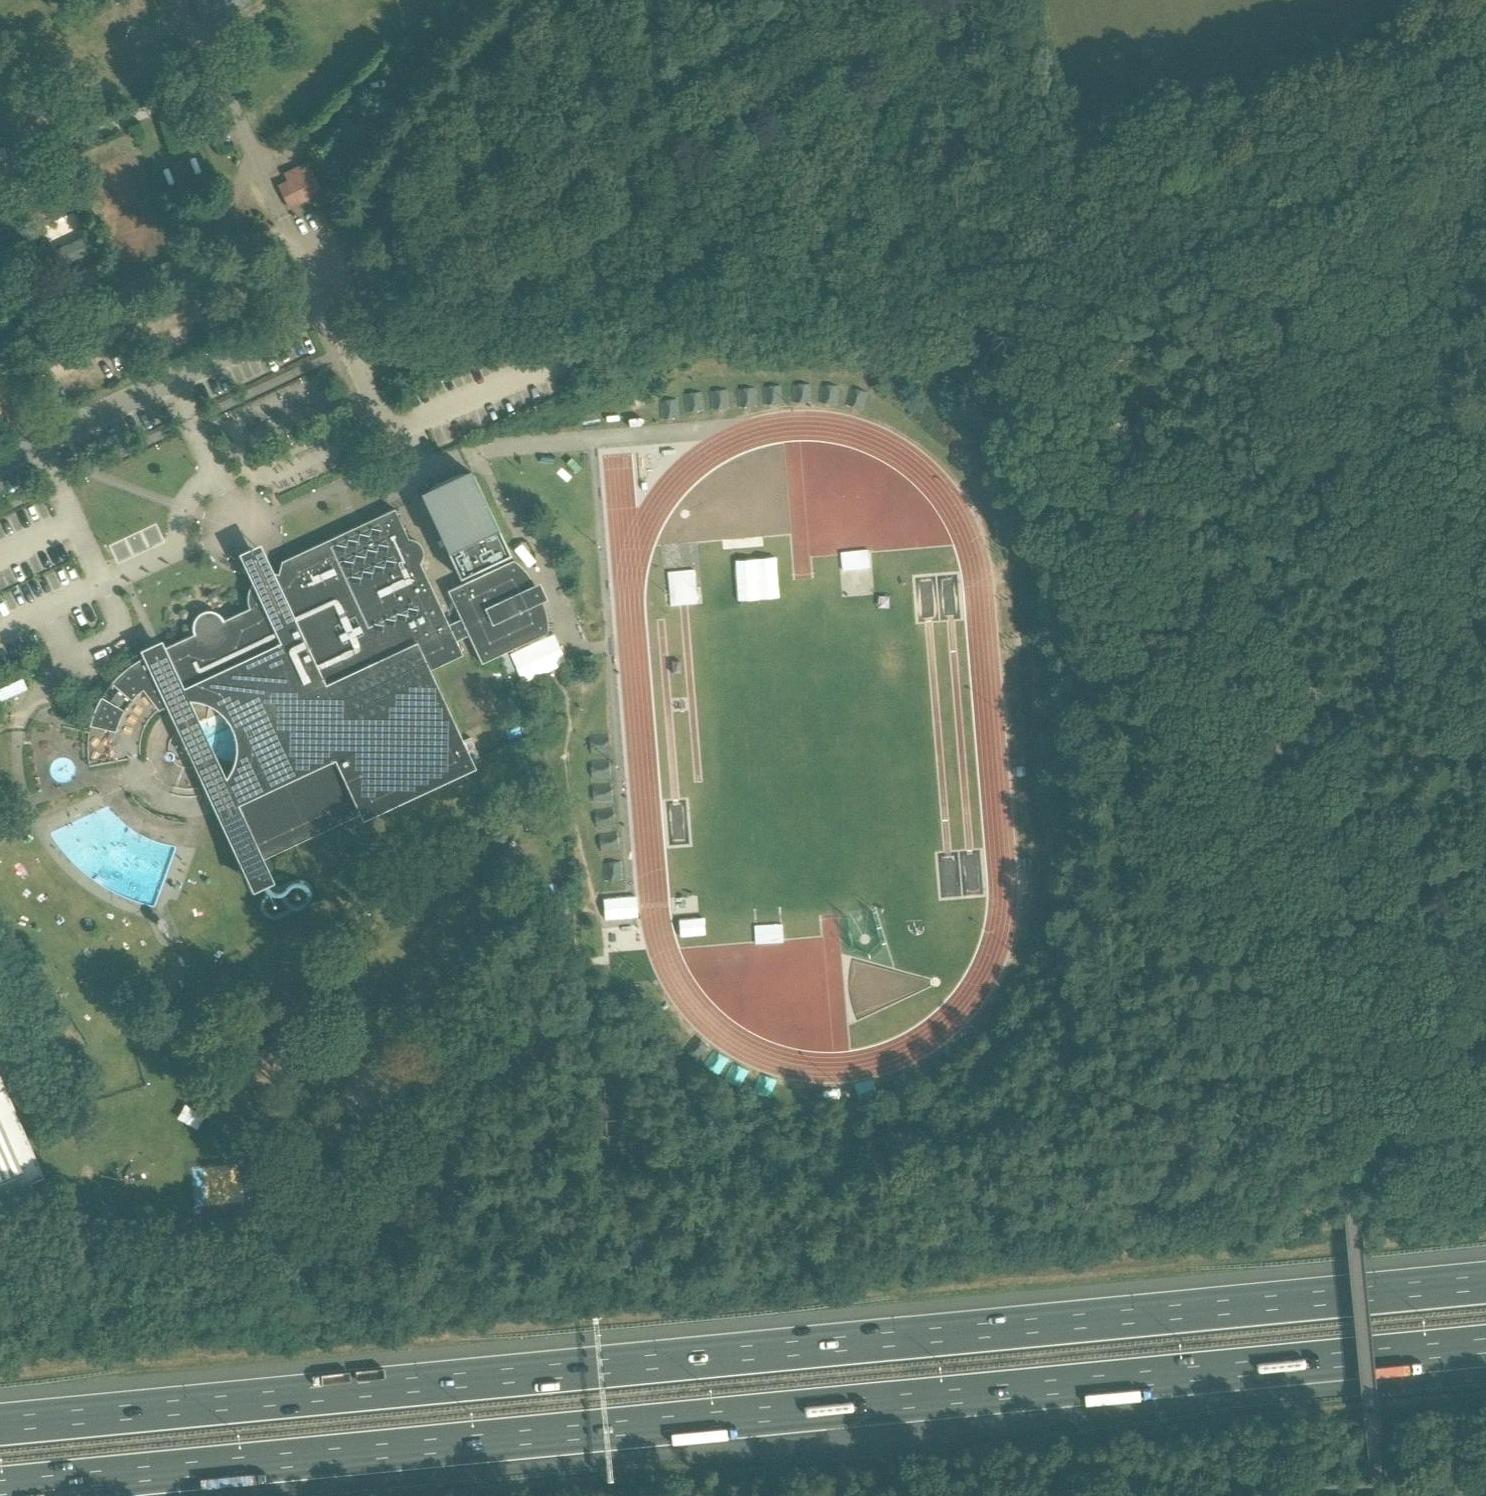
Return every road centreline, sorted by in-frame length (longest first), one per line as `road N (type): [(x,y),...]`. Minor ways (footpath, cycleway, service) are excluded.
road 1 (motorway): [(1485,1282),(0,1424)]
road 2 (motorway): [(0,1487),(1485,1346)]

